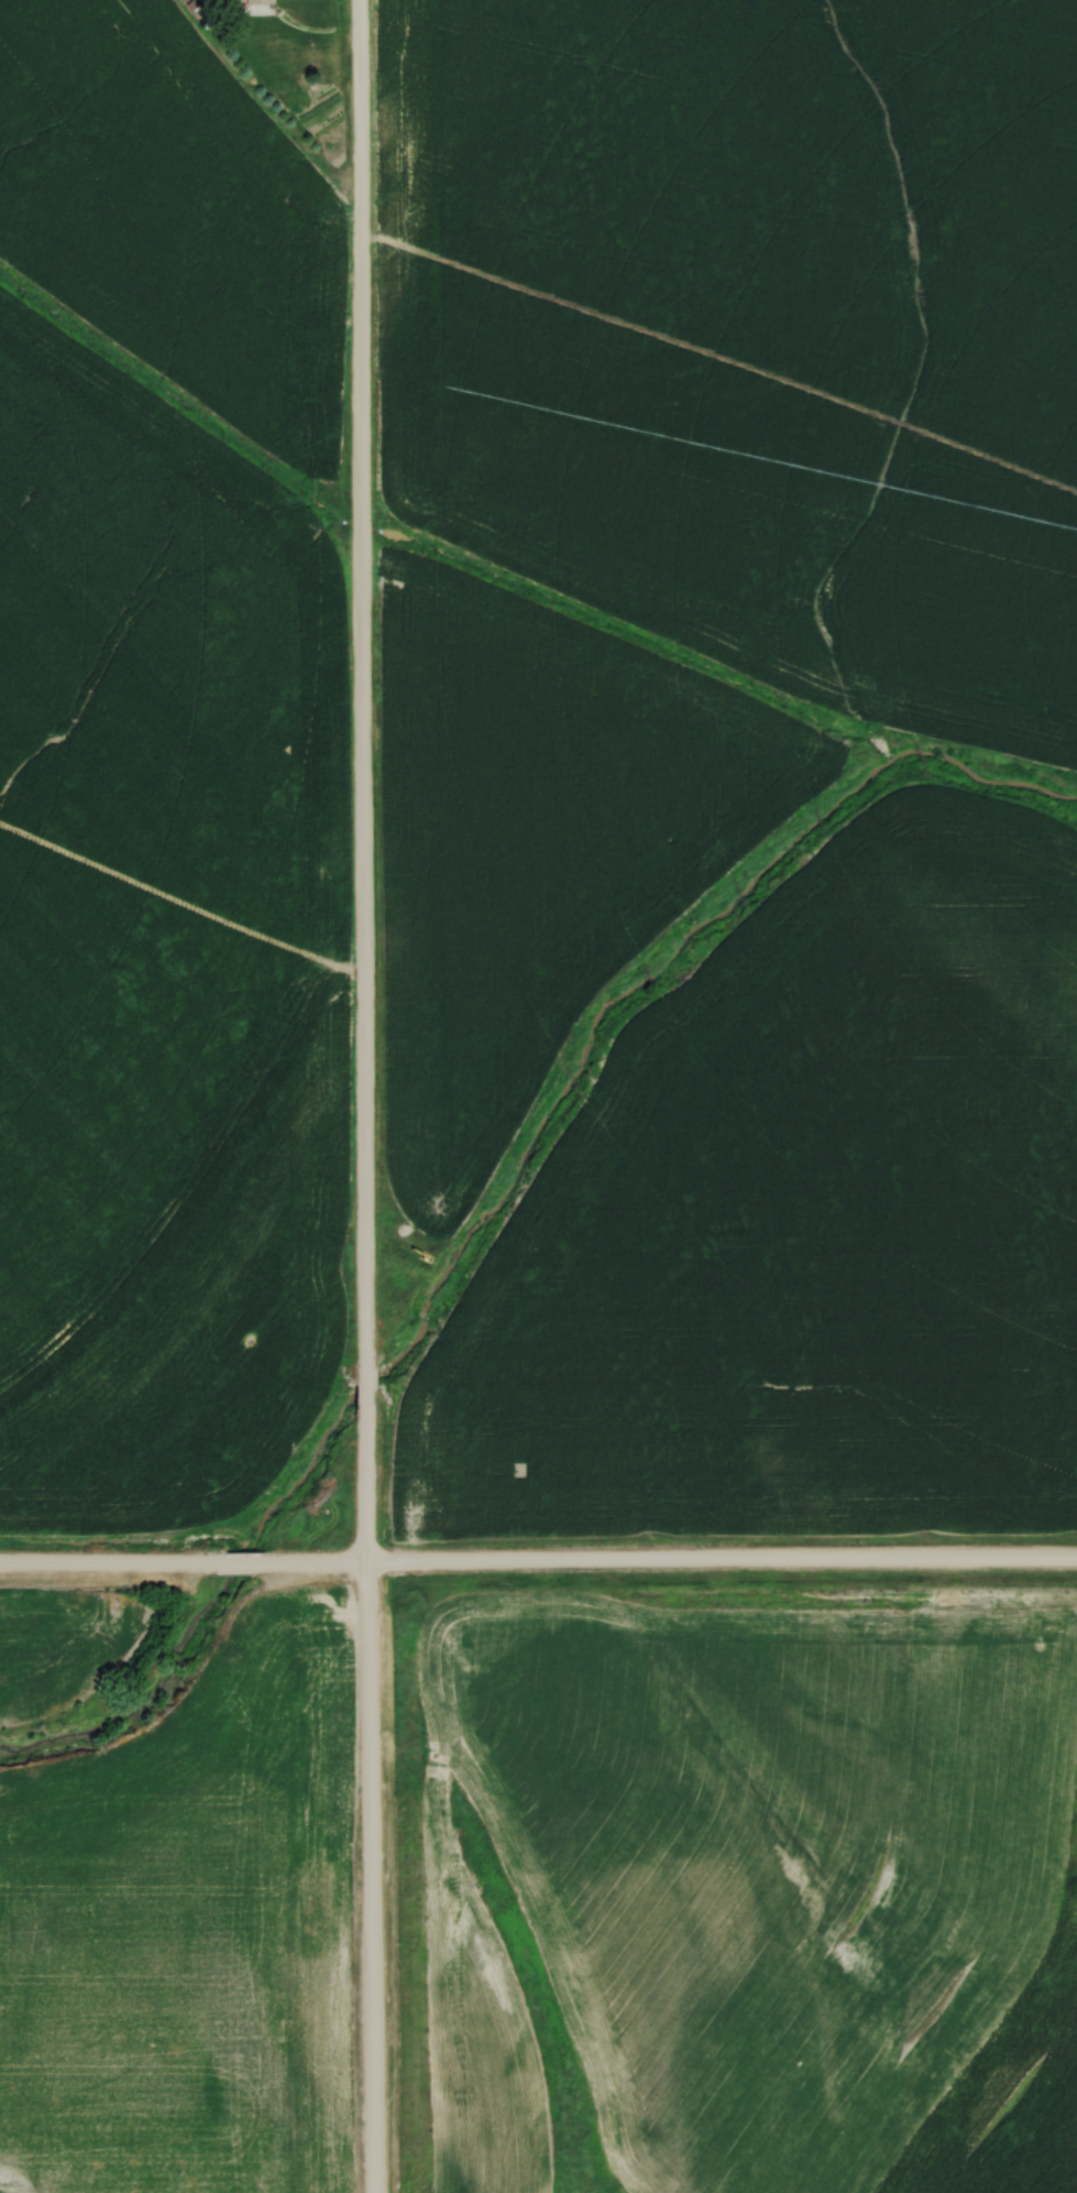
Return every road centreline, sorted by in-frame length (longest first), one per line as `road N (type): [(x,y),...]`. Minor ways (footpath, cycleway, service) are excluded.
road 1 (residential): [(356,0),(371,1373)]
road 2 (residential): [(270,1563),(1076,1560)]
road 3 (residential): [(372,1418),(376,2192)]
road 4 (residential): [(0,1566),(219,1563)]

